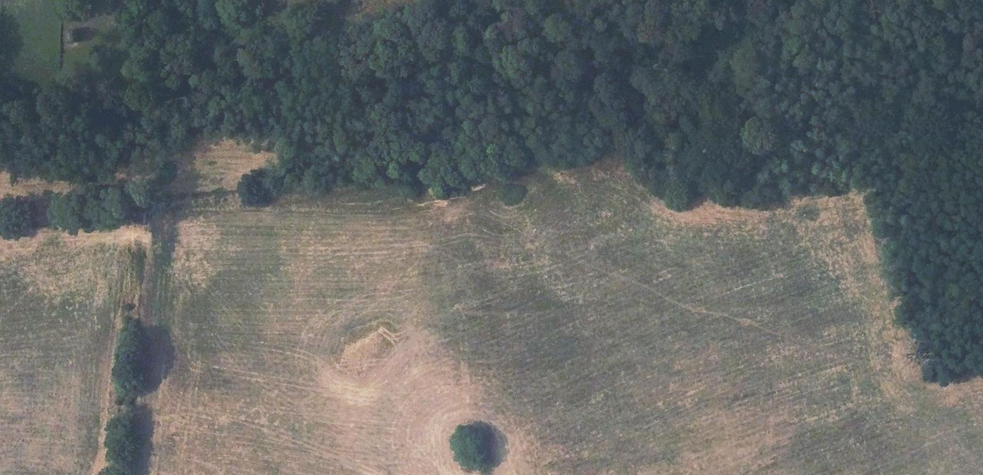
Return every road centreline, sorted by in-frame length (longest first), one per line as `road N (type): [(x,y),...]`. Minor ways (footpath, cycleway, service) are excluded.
road 1 (track): [(0,227),(624,150),(982,79)]
road 2 (track): [(0,114),(53,123),(325,86),(666,77),(756,51),(827,0)]

